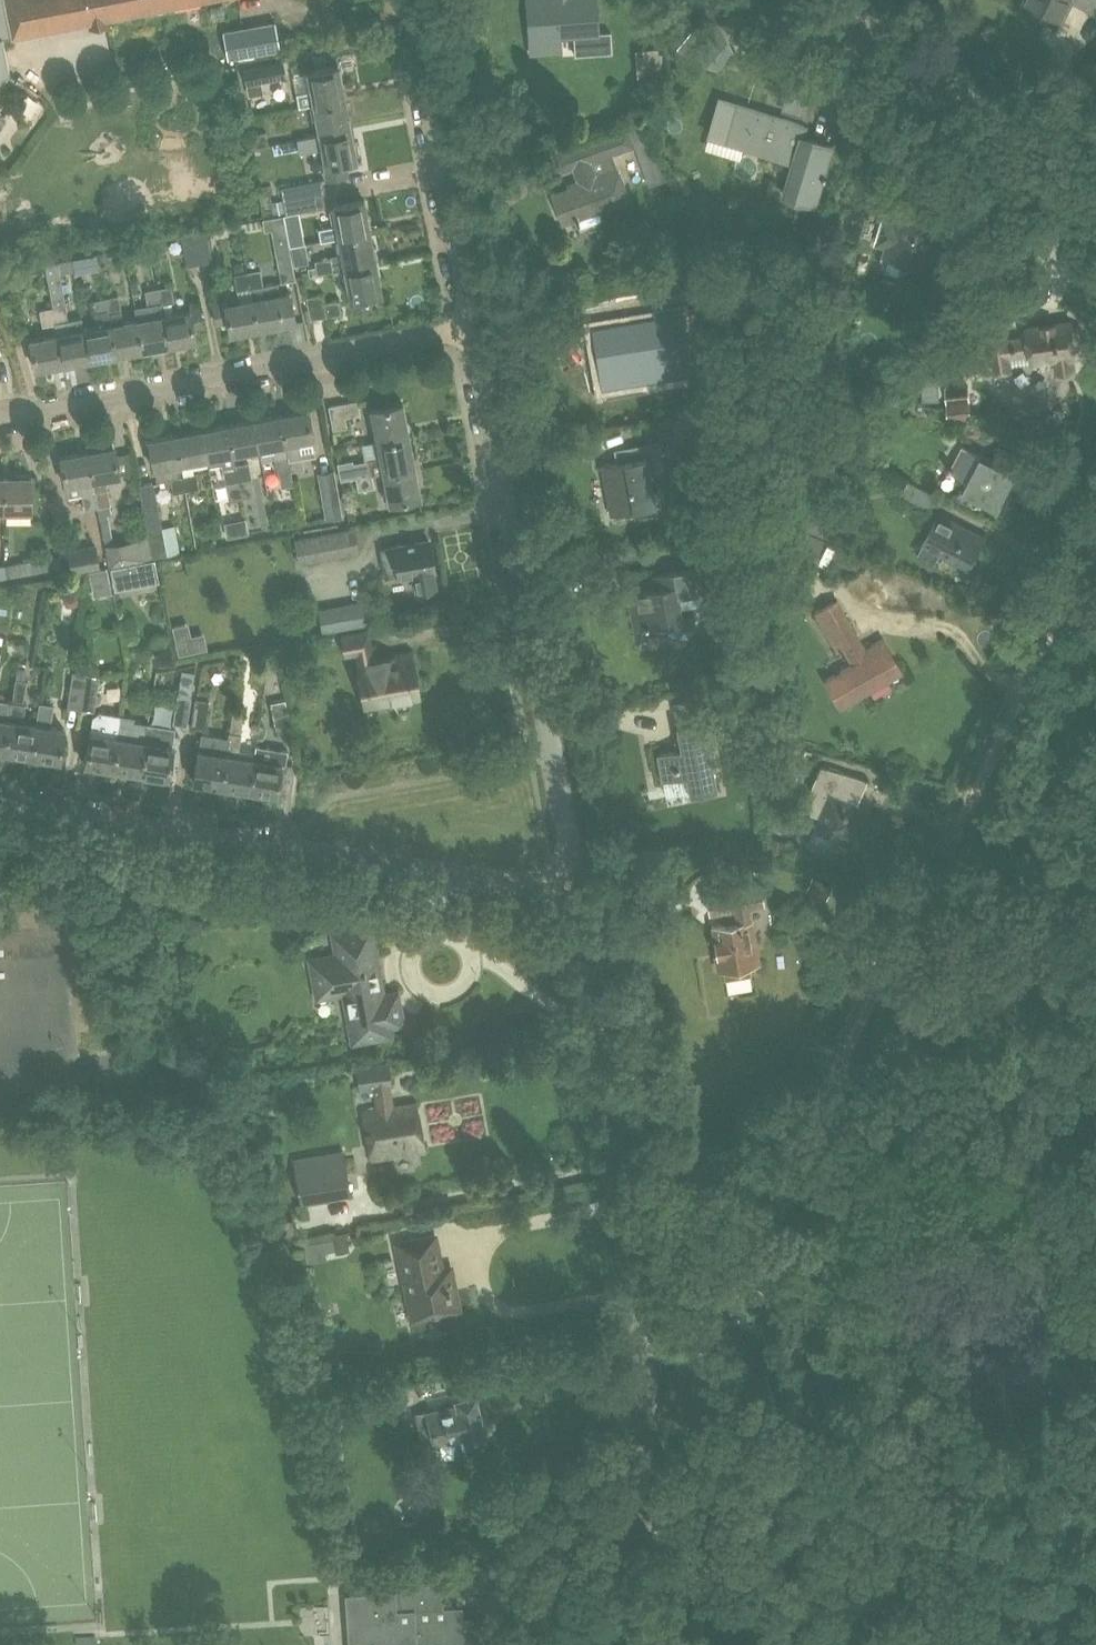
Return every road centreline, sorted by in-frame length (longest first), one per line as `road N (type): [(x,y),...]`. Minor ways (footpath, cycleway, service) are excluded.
road 1 (track): [(1073,590),(736,1266)]
road 2 (residential): [(578,892),(0,804)]
road 3 (track): [(1095,1585),(1041,1537),(1032,1443),(1009,1409),(980,1380),(891,1334),(993,1288),(1049,1244),(1095,1226)]
road 4 (residential): [(578,892),(472,326)]
road 5 (residential): [(472,326),(0,417)]
road 6 (unclassified): [(648,1340),(651,1294),(637,1202),(578,892)]
road 7 (residential): [(472,326),(413,0)]
road 8 (primary): [(1082,187),(830,0)]
road 9 (unclassified): [(611,1644),(648,1340)]
road 10 (track): [(891,1334),(821,1296),(755,1224)]
road 11 (residential): [(736,1266),(706,1317),(648,1340)]

